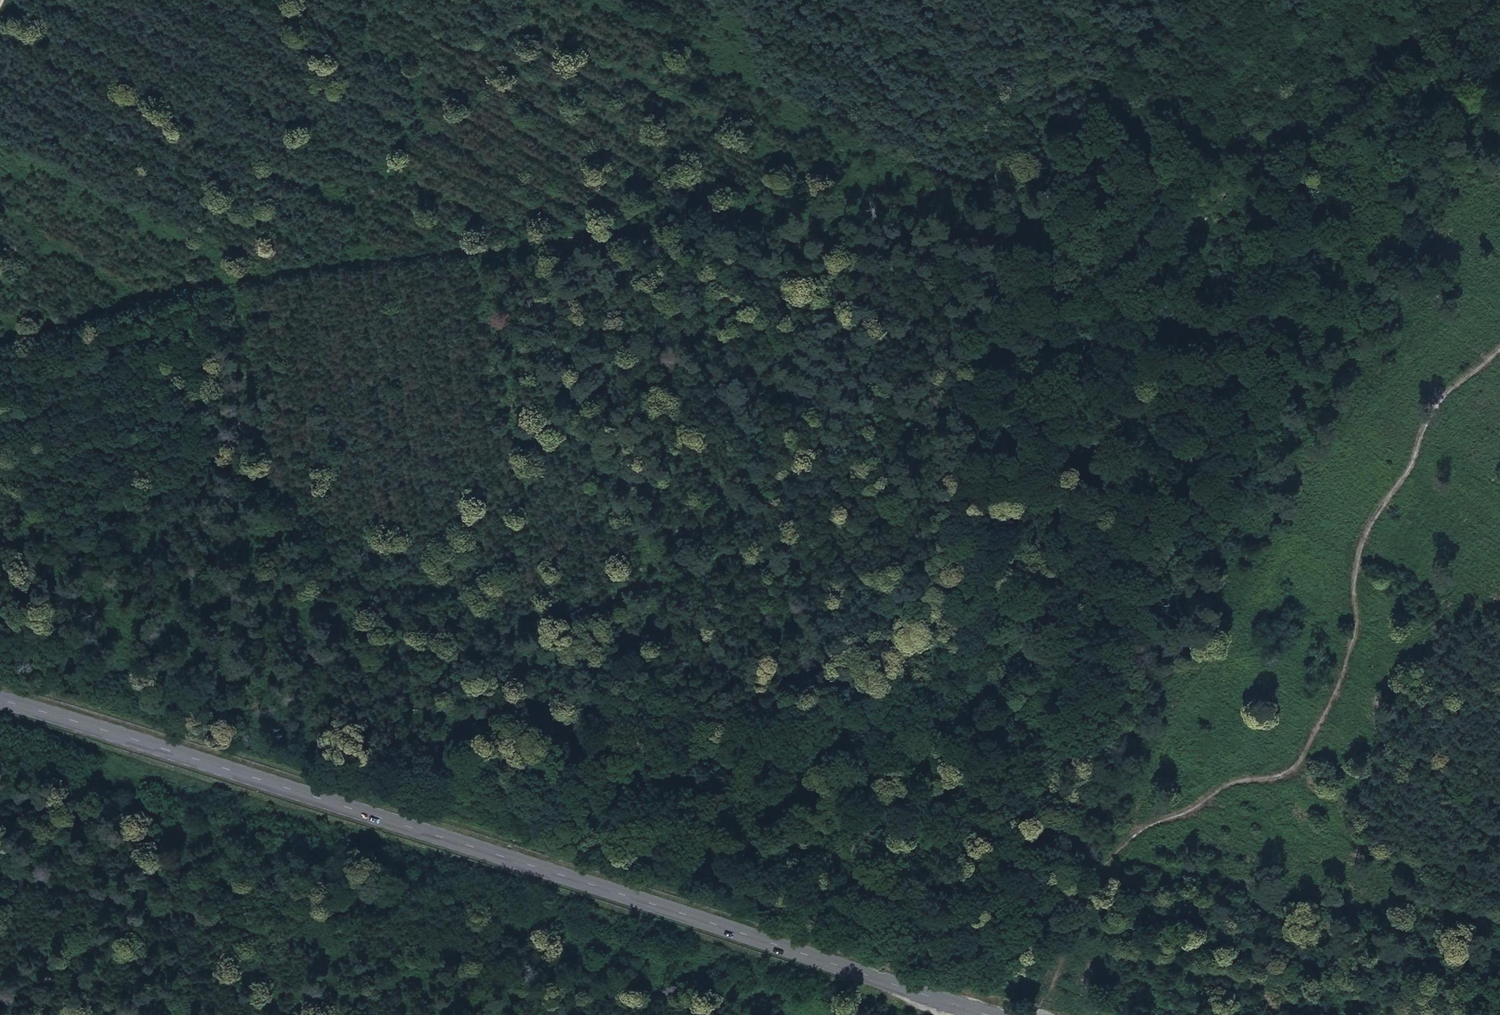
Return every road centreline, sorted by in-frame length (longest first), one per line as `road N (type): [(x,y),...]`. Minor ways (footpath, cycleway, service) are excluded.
road 1 (track): [(1496,0),(1033,1014)]
road 2 (secondary): [(984,1014),(0,698)]
road 3 (track): [(1152,0),(1150,21),(1053,155)]

